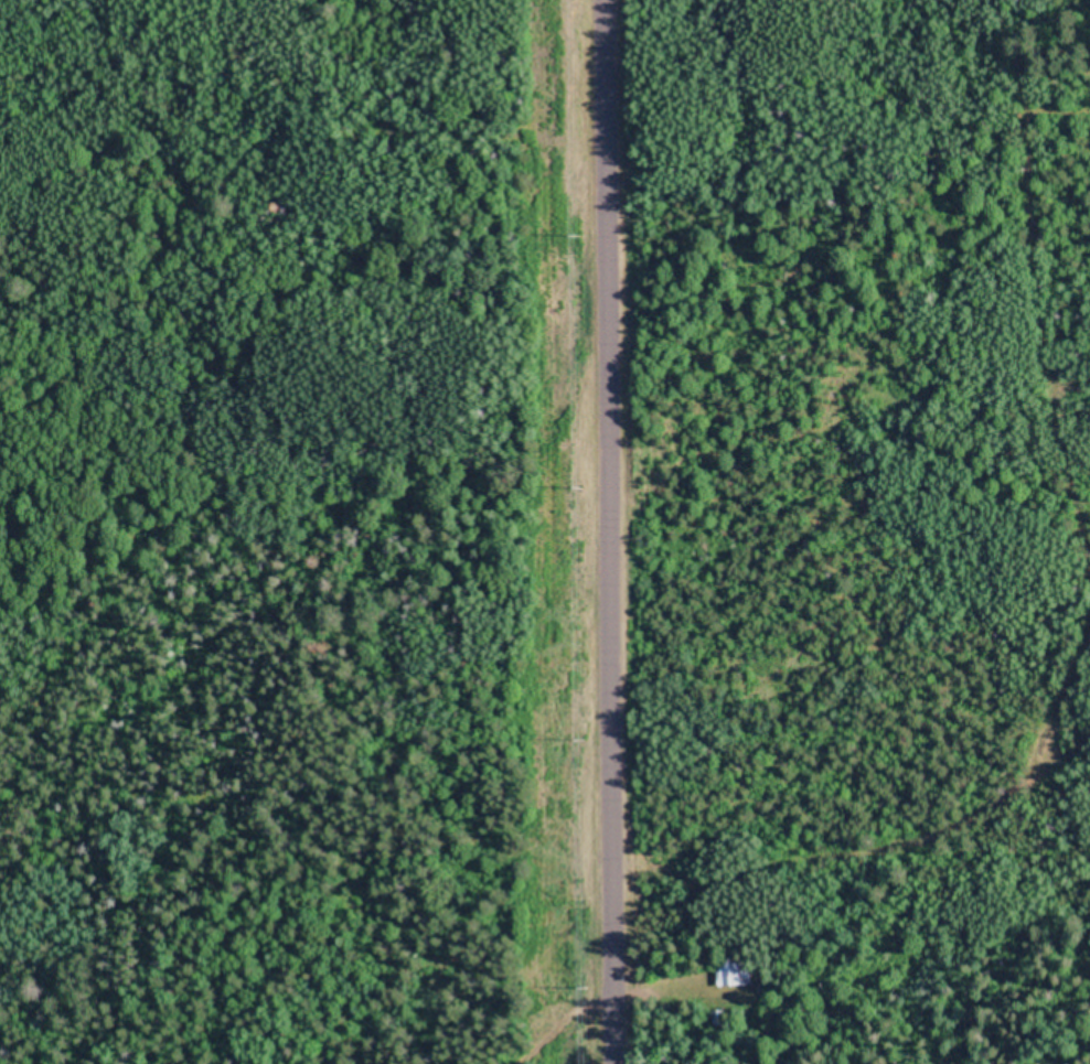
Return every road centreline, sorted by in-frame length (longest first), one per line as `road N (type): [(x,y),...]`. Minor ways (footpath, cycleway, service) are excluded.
road 1 (residential): [(584,1063),(575,0)]

